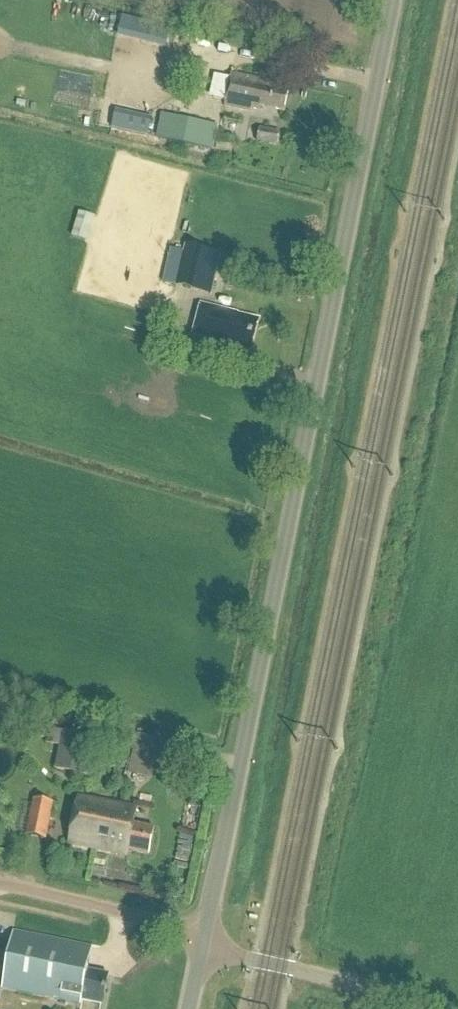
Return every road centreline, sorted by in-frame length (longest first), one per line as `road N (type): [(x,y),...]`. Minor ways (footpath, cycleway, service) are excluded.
road 1 (unclassified): [(206,946),(393,0)]
road 2 (unclassified): [(206,946),(163,923),(0,885)]
road 3 (unclassified): [(411,1008),(206,946)]

